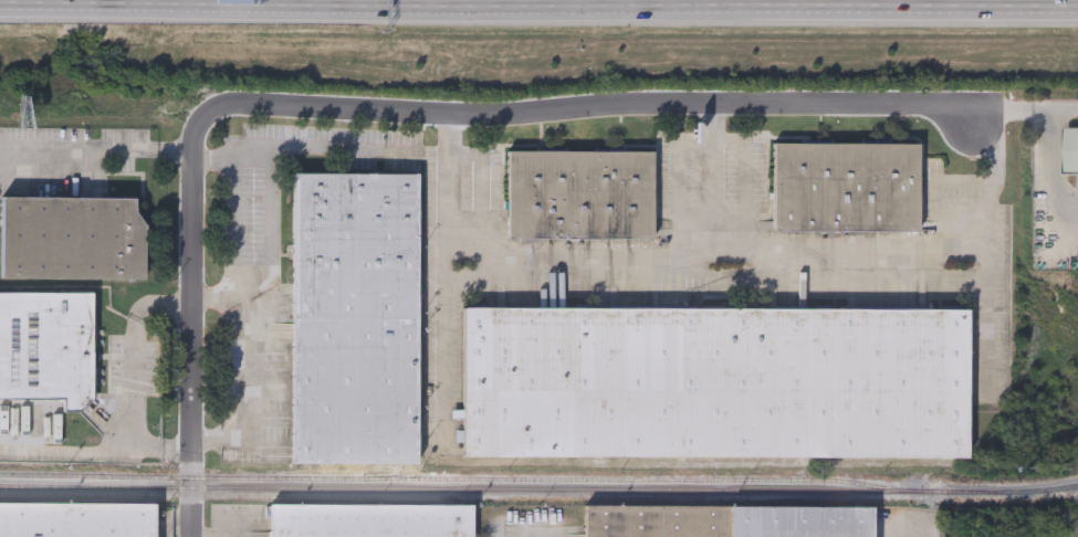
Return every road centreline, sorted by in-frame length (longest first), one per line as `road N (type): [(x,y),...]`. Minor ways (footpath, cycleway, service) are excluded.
road 1 (motorway): [(0,6),(1077,8)]

